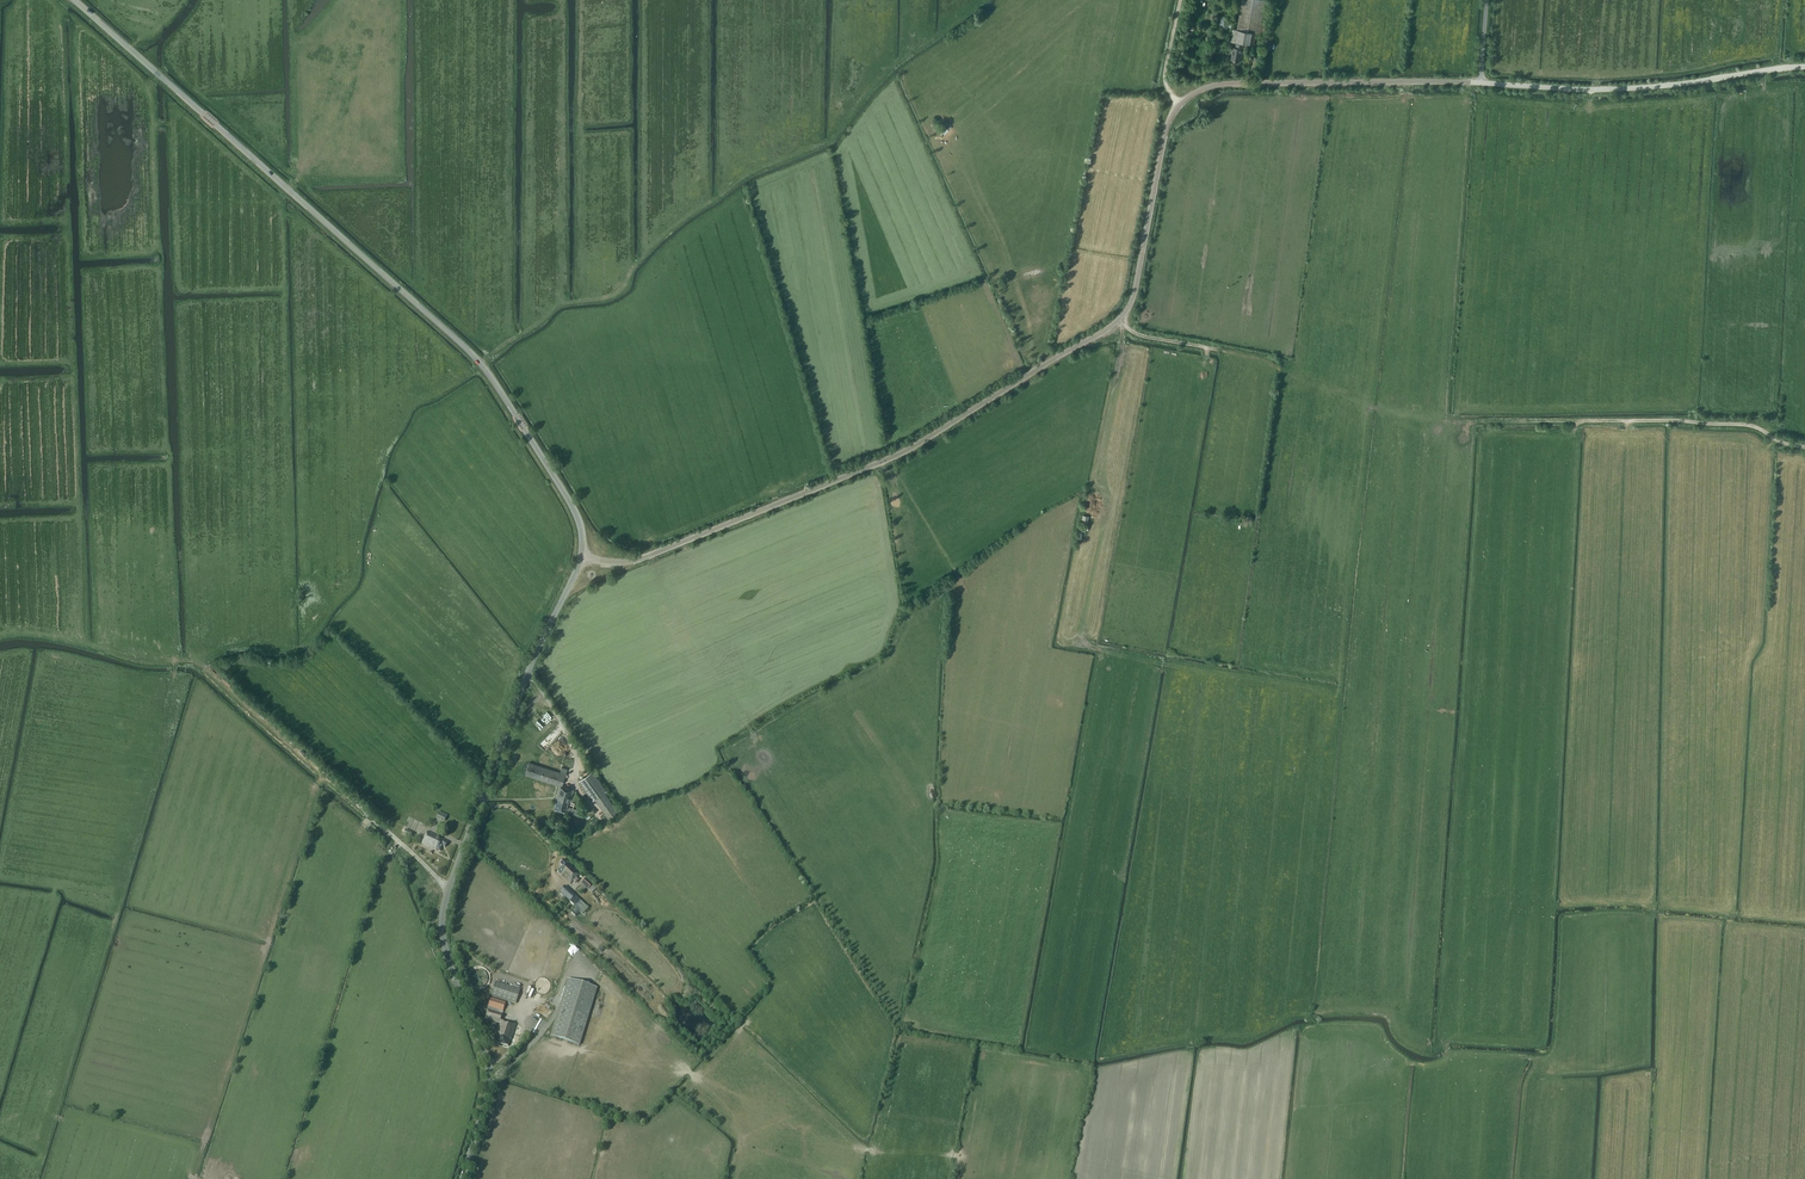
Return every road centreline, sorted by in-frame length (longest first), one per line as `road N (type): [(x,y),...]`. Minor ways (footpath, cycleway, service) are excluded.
road 1 (unclassified): [(1480,82),(1223,83),(1198,91),(1167,123),(1132,306),(1117,323),(872,468),(640,559),(581,556)]
road 2 (tertiary): [(581,556),(573,506),(481,364),(76,0)]
road 3 (track): [(1804,445),(1751,424),(1475,423),(1380,408),(1274,373),(1272,363),(1117,323)]
road 4 (tertiary): [(462,1178),(489,1068),(447,956),(444,907),(527,675),(581,556)]
road 5 (unclassified): [(1480,82),(1617,89),(1804,66)]

